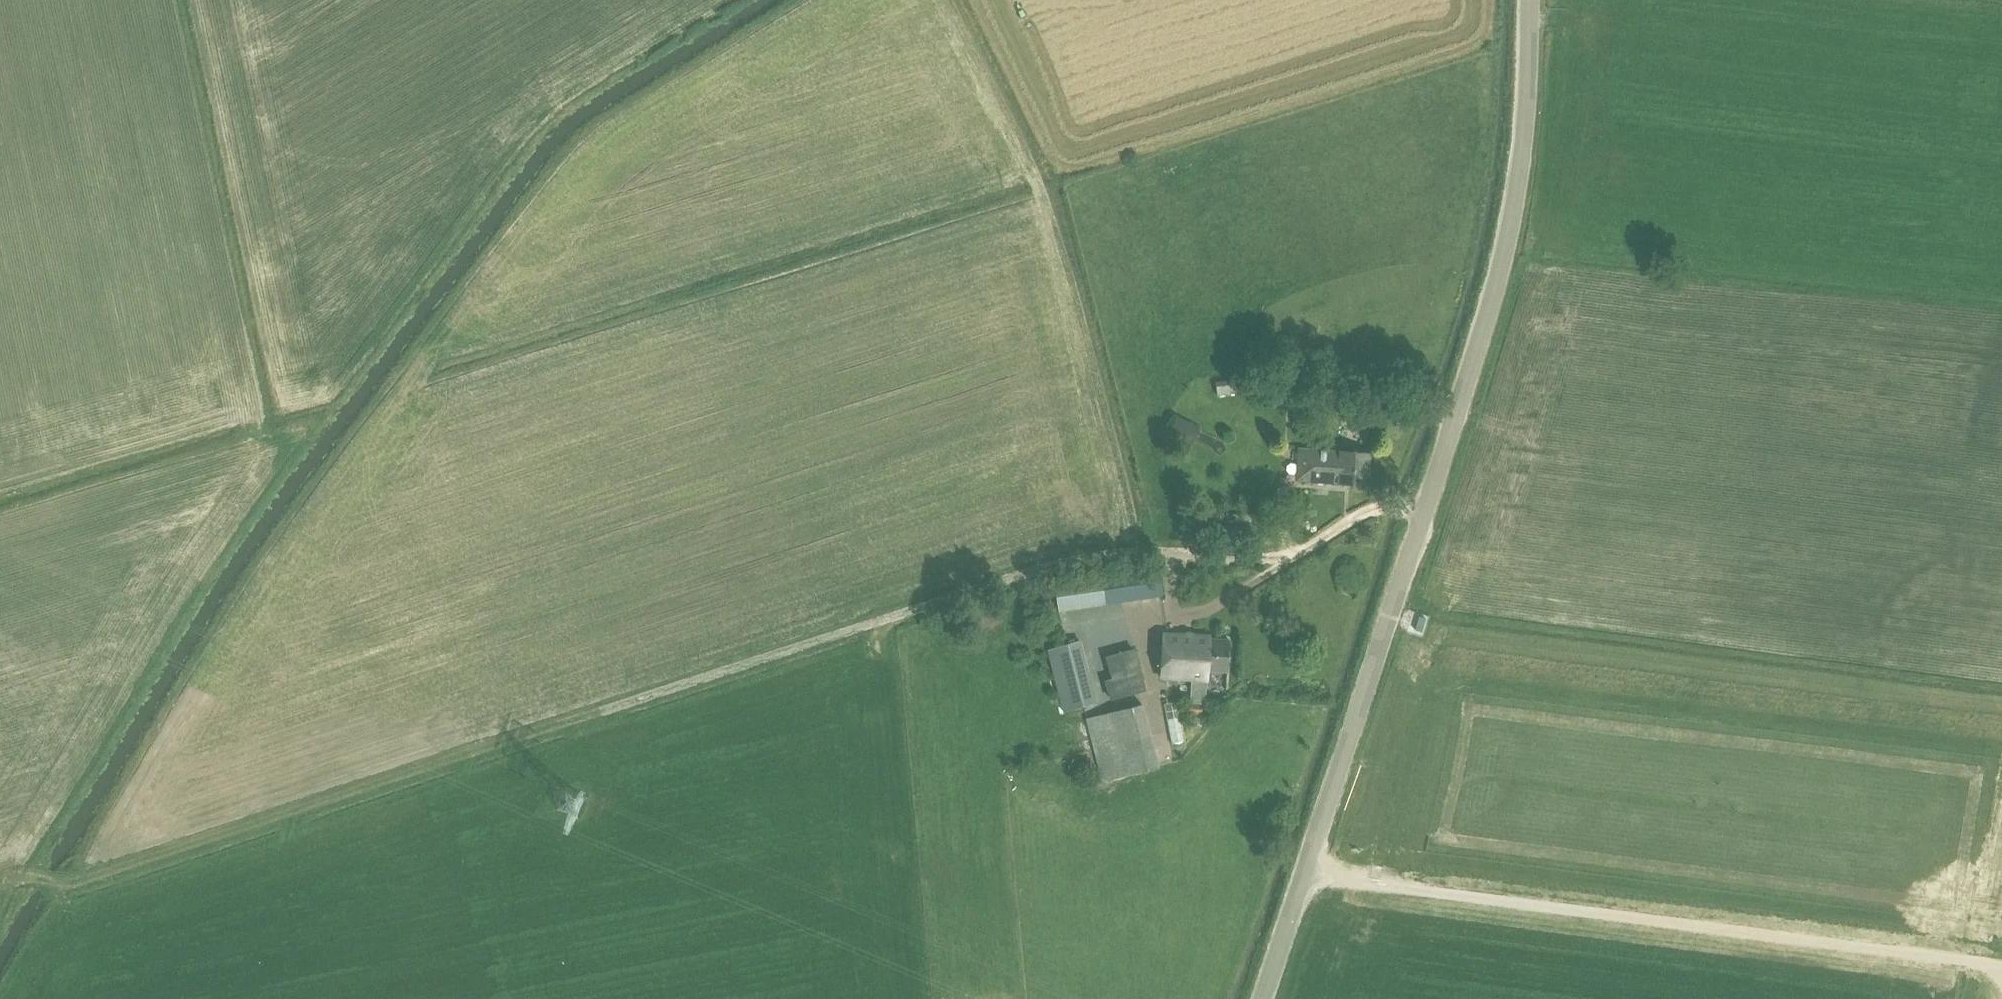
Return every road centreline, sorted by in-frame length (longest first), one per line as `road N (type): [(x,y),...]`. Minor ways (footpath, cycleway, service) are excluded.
road 1 (unclassified): [(1261,998),(1505,255),(1529,106),(1531,0)]

